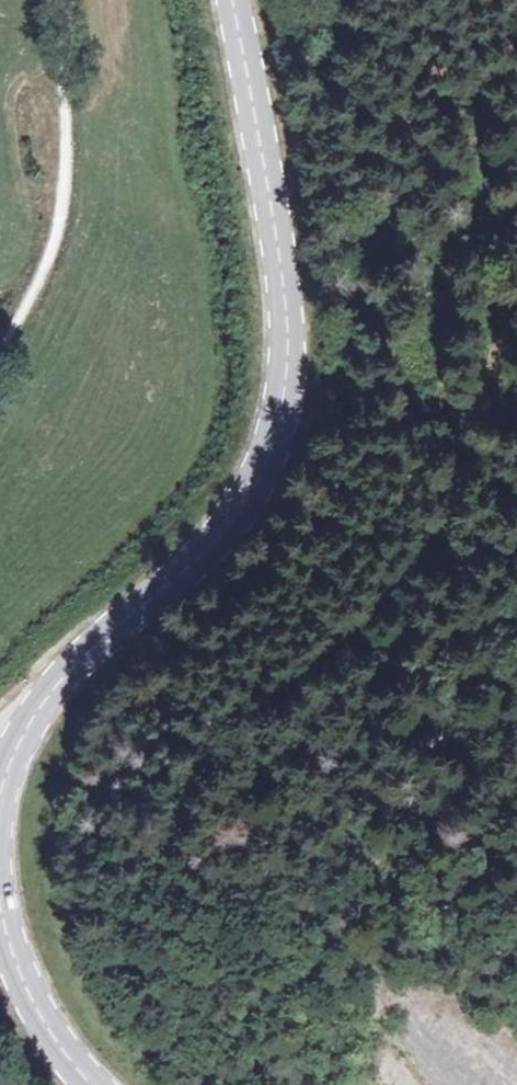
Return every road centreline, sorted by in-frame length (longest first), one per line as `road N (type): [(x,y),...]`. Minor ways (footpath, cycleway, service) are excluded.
road 1 (secondary): [(229,0),(284,301),(284,391),(265,472),(207,544),(55,679),(0,774)]
road 2 (track): [(57,0),(62,213),(49,260),(0,352)]
road 3 (secondary): [(0,933),(43,1034),(82,1084)]

